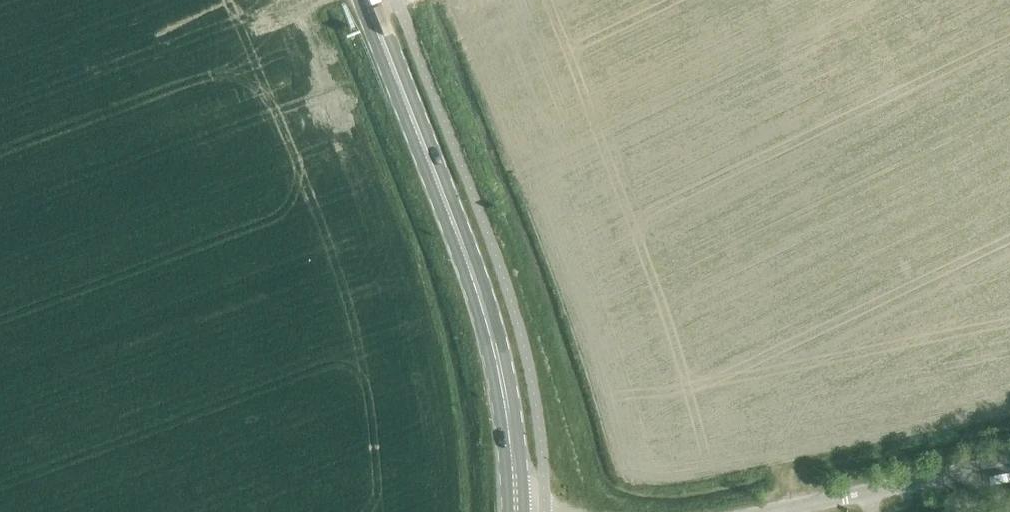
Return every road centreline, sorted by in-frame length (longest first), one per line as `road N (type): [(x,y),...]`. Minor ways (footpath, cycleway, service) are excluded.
road 1 (primary): [(514,511),(499,353),(366,0)]
road 2 (residential): [(844,497),(1009,463)]

